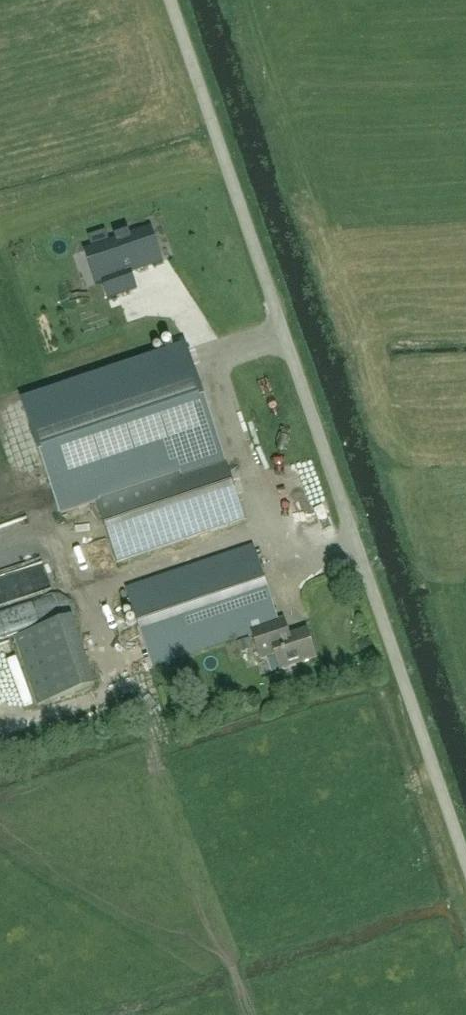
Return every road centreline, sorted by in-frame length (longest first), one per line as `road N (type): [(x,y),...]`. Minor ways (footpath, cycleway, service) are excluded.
road 1 (unclassified): [(465,873),(169,0)]

